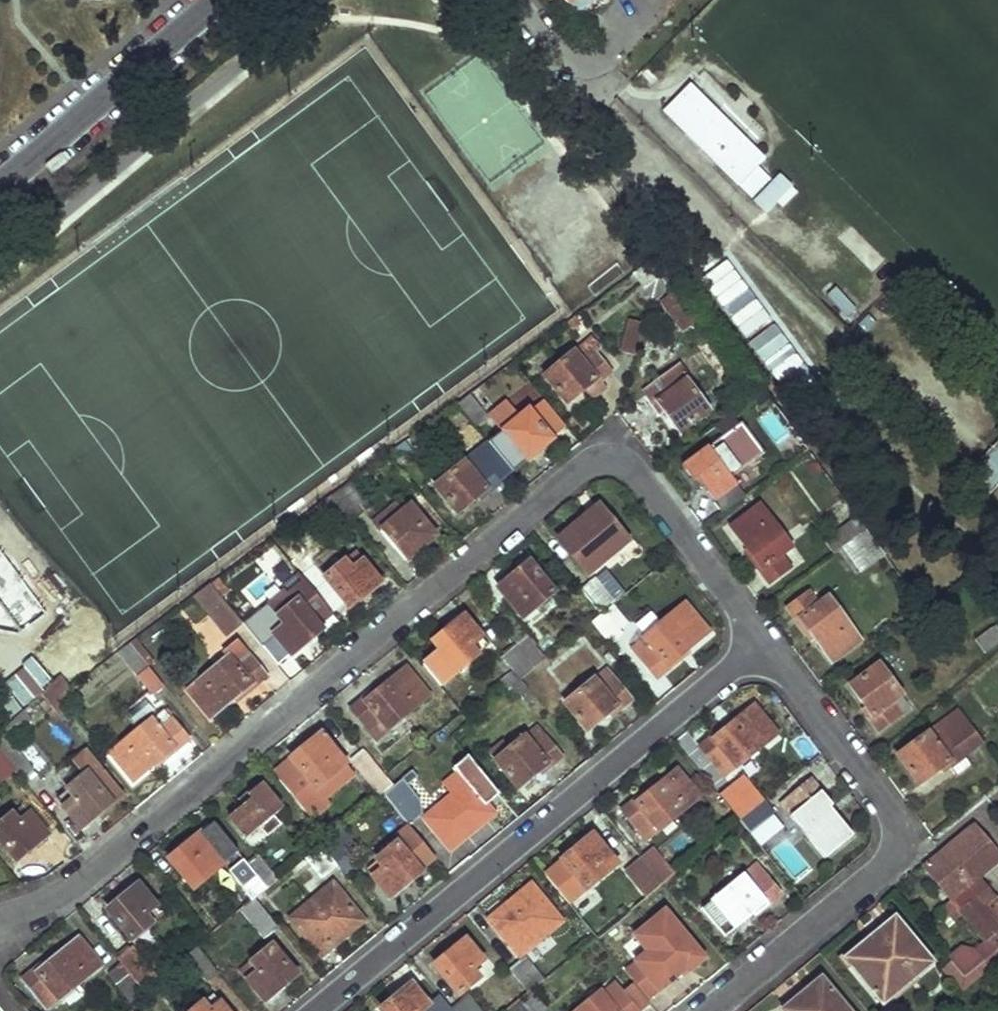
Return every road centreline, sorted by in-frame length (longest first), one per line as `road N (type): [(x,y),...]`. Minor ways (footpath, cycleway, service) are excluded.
road 1 (residential): [(765,645),(643,479),(614,456),(599,461),(104,865),(73,889),(0,919)]
road 2 (residential): [(765,645),(318,1010)]
road 3 (residential): [(716,1010),(881,873),(894,845),(881,793),(765,645)]
road 4 (residential): [(0,186),(215,0)]

